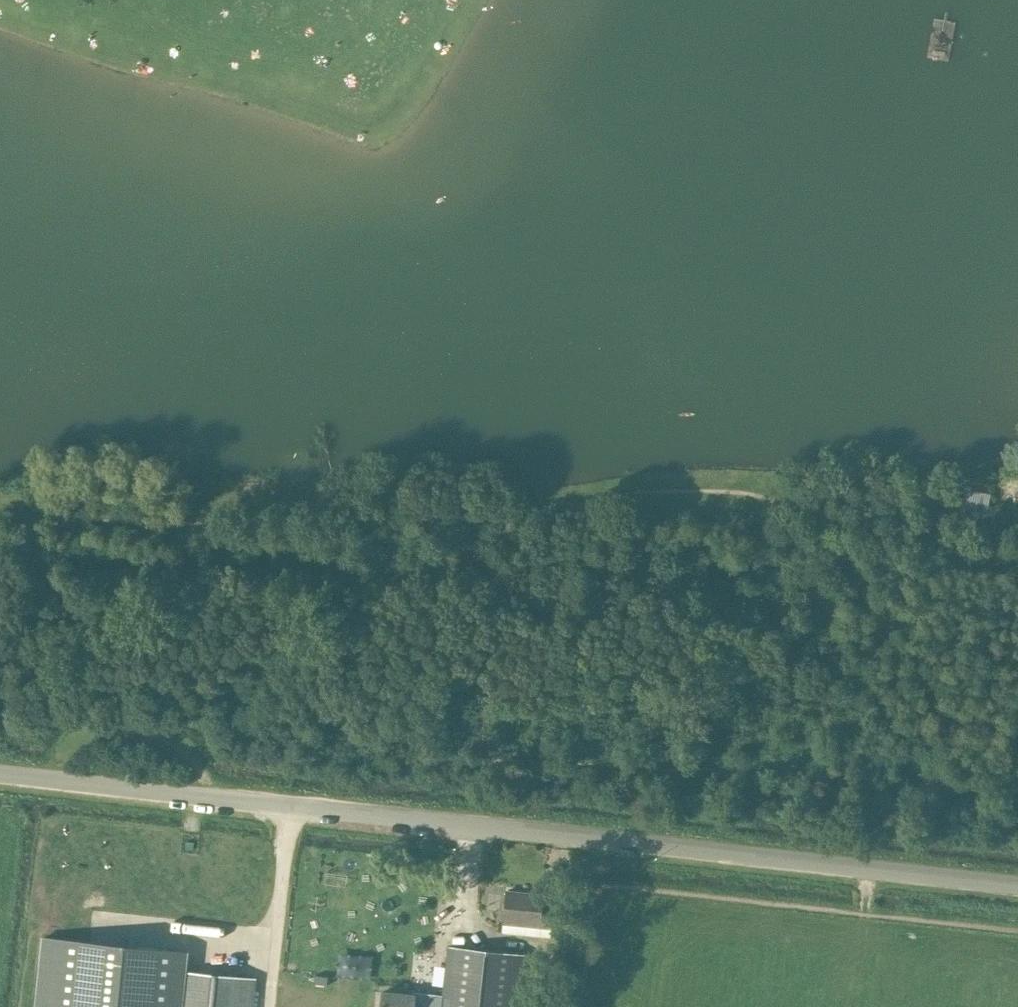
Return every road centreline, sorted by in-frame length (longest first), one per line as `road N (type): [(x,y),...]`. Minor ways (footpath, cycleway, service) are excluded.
road 1 (unclassified): [(1017,892),(0,778)]

